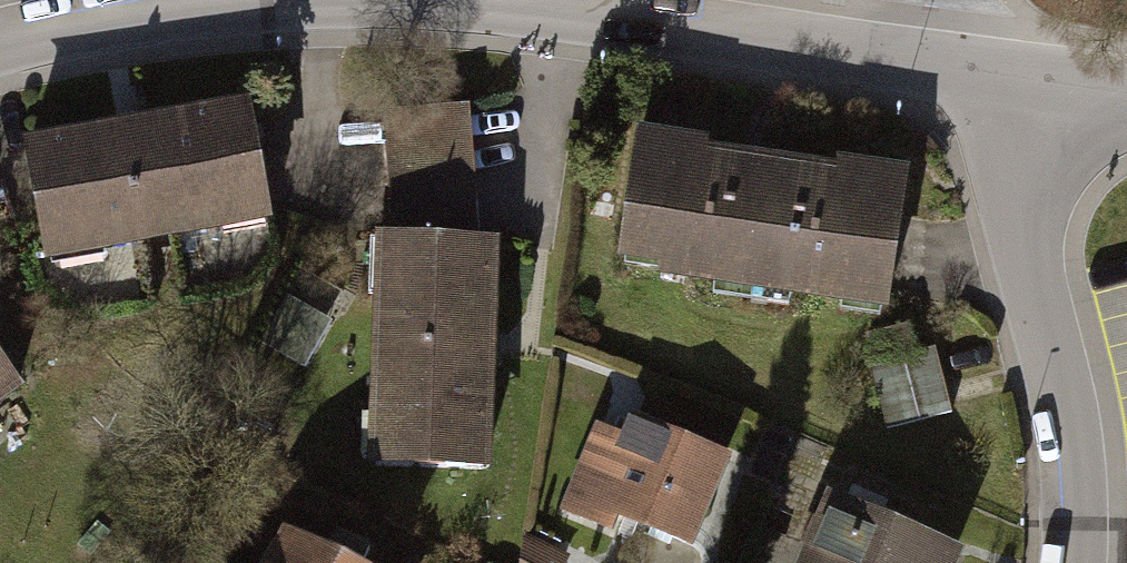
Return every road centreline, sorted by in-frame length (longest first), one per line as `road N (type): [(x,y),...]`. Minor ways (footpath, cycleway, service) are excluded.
road 1 (residential): [(983,86),(565,17),(417,2),(90,33),(0,53)]
road 2 (residential): [(983,86),(1069,439),(1074,562)]
road 3 (residential): [(1126,106),(983,86)]

